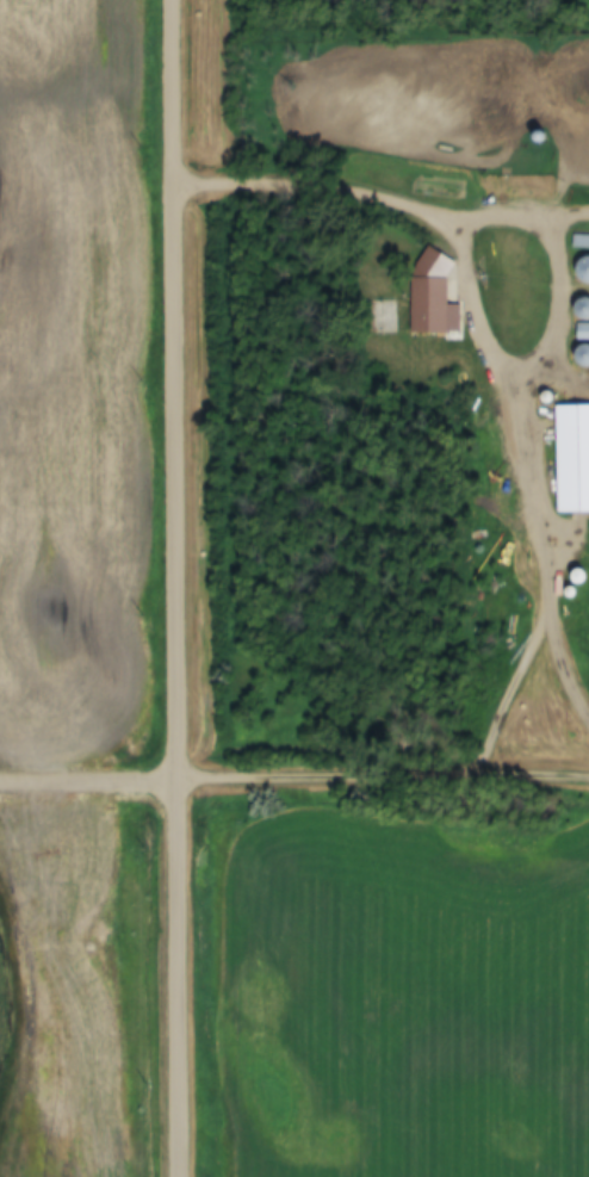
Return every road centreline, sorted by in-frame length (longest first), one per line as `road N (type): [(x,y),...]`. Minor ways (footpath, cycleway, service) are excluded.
road 1 (residential): [(180,1176),(176,0)]
road 2 (track): [(179,781),(0,784)]

